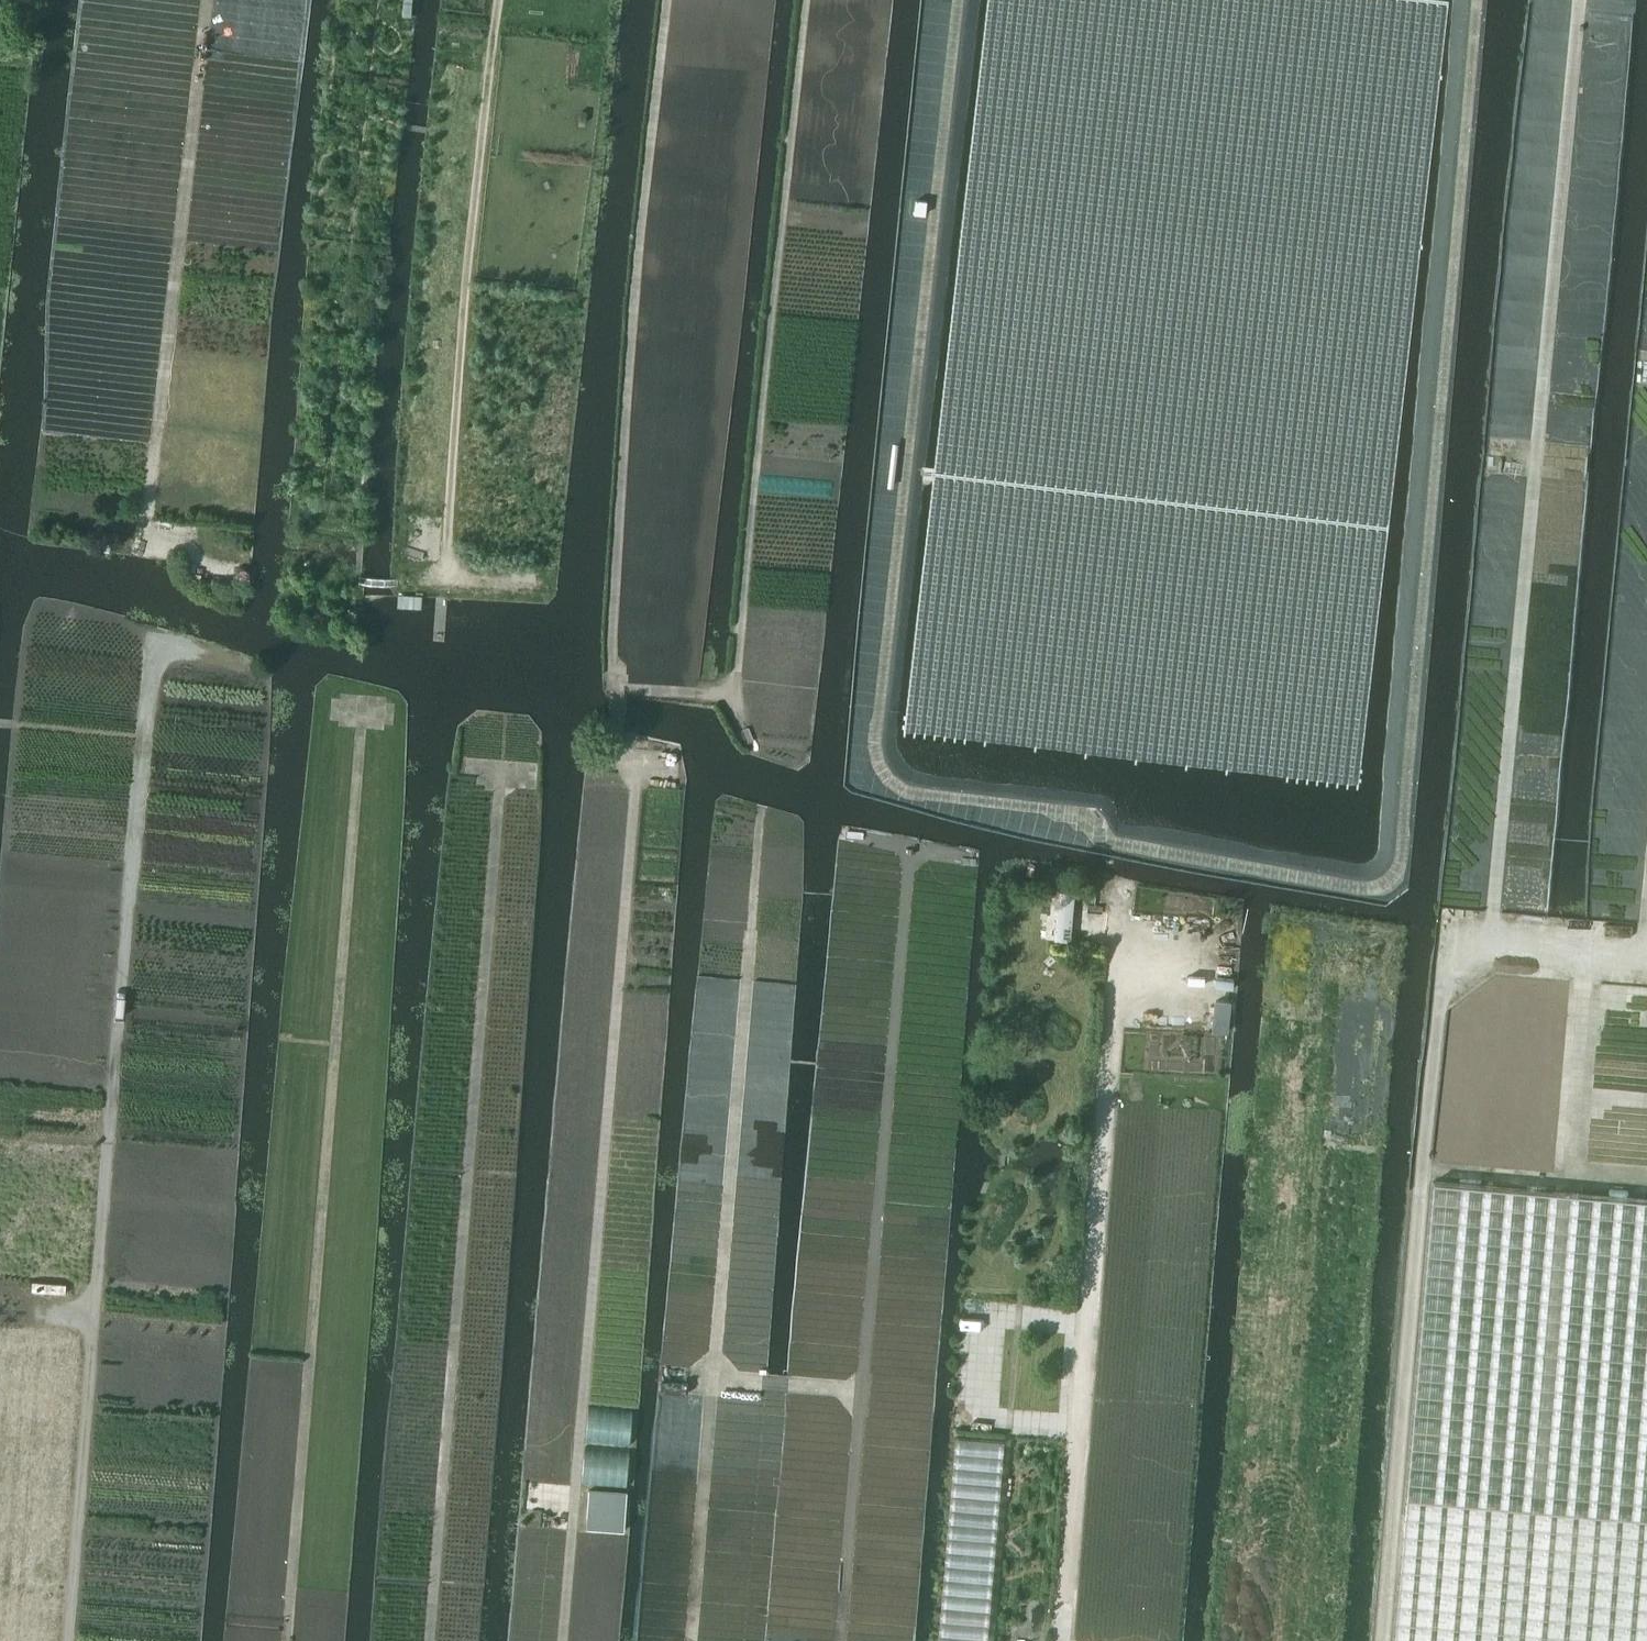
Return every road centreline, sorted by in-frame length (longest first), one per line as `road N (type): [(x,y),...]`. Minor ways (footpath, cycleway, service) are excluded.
road 1 (track): [(564,1640),(635,790),(617,734),(614,662),(625,436),(670,0)]
road 2 (track): [(60,1640),(132,676)]

